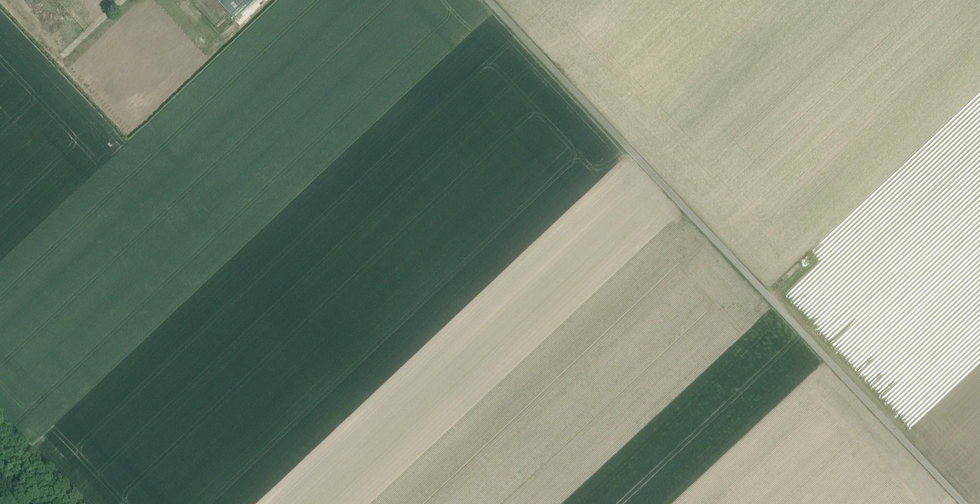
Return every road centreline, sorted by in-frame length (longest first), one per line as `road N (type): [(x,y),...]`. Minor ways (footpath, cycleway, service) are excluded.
road 1 (unclassified): [(489,0),(968,503)]

